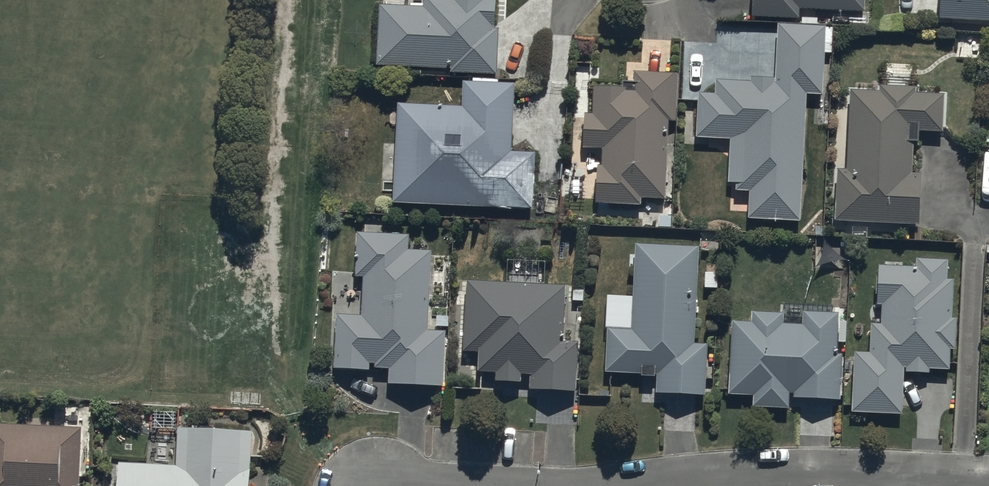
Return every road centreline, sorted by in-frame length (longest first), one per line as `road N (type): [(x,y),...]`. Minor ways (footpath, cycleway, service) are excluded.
road 1 (residential): [(988,482),(780,472),(623,485)]

